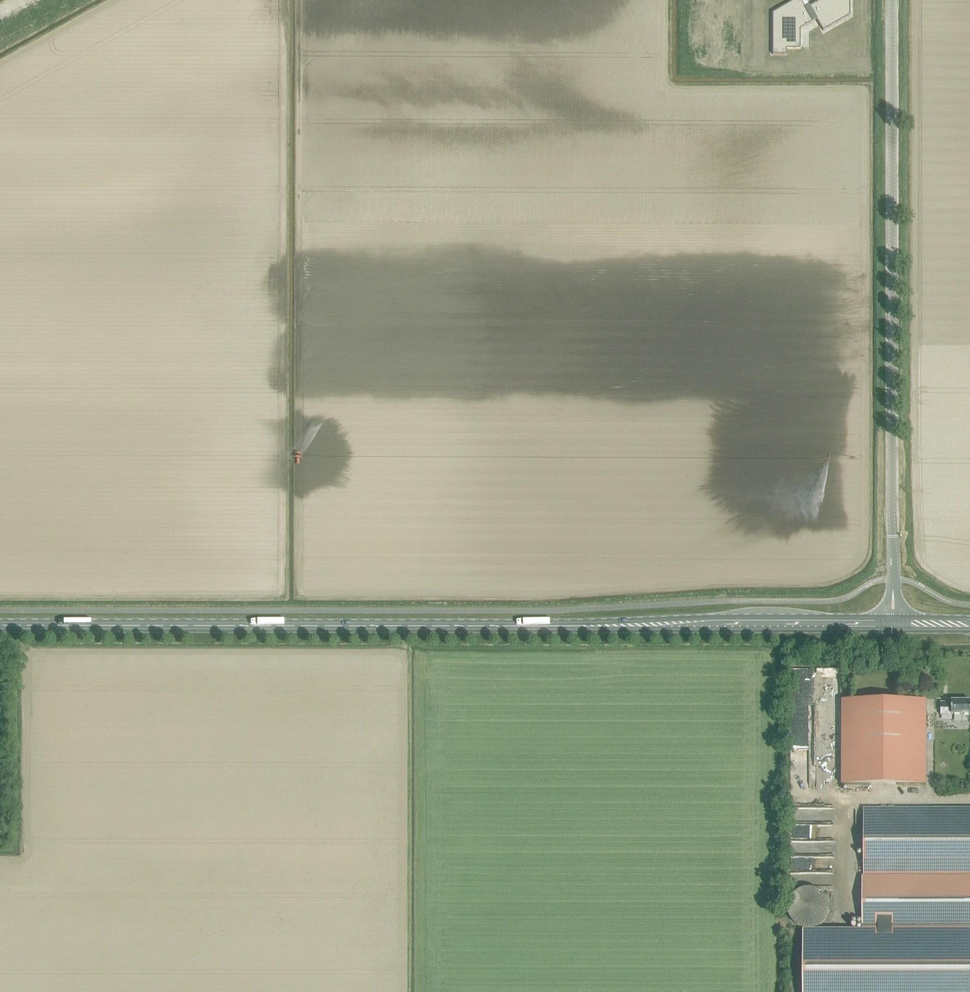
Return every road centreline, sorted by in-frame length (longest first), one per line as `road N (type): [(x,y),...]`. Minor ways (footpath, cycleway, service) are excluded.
road 1 (unclassified): [(893,592),(892,0)]
road 2 (primary): [(576,626),(0,625)]
road 3 (primary): [(576,626),(893,630)]
road 4 (primary): [(886,618),(576,626)]

